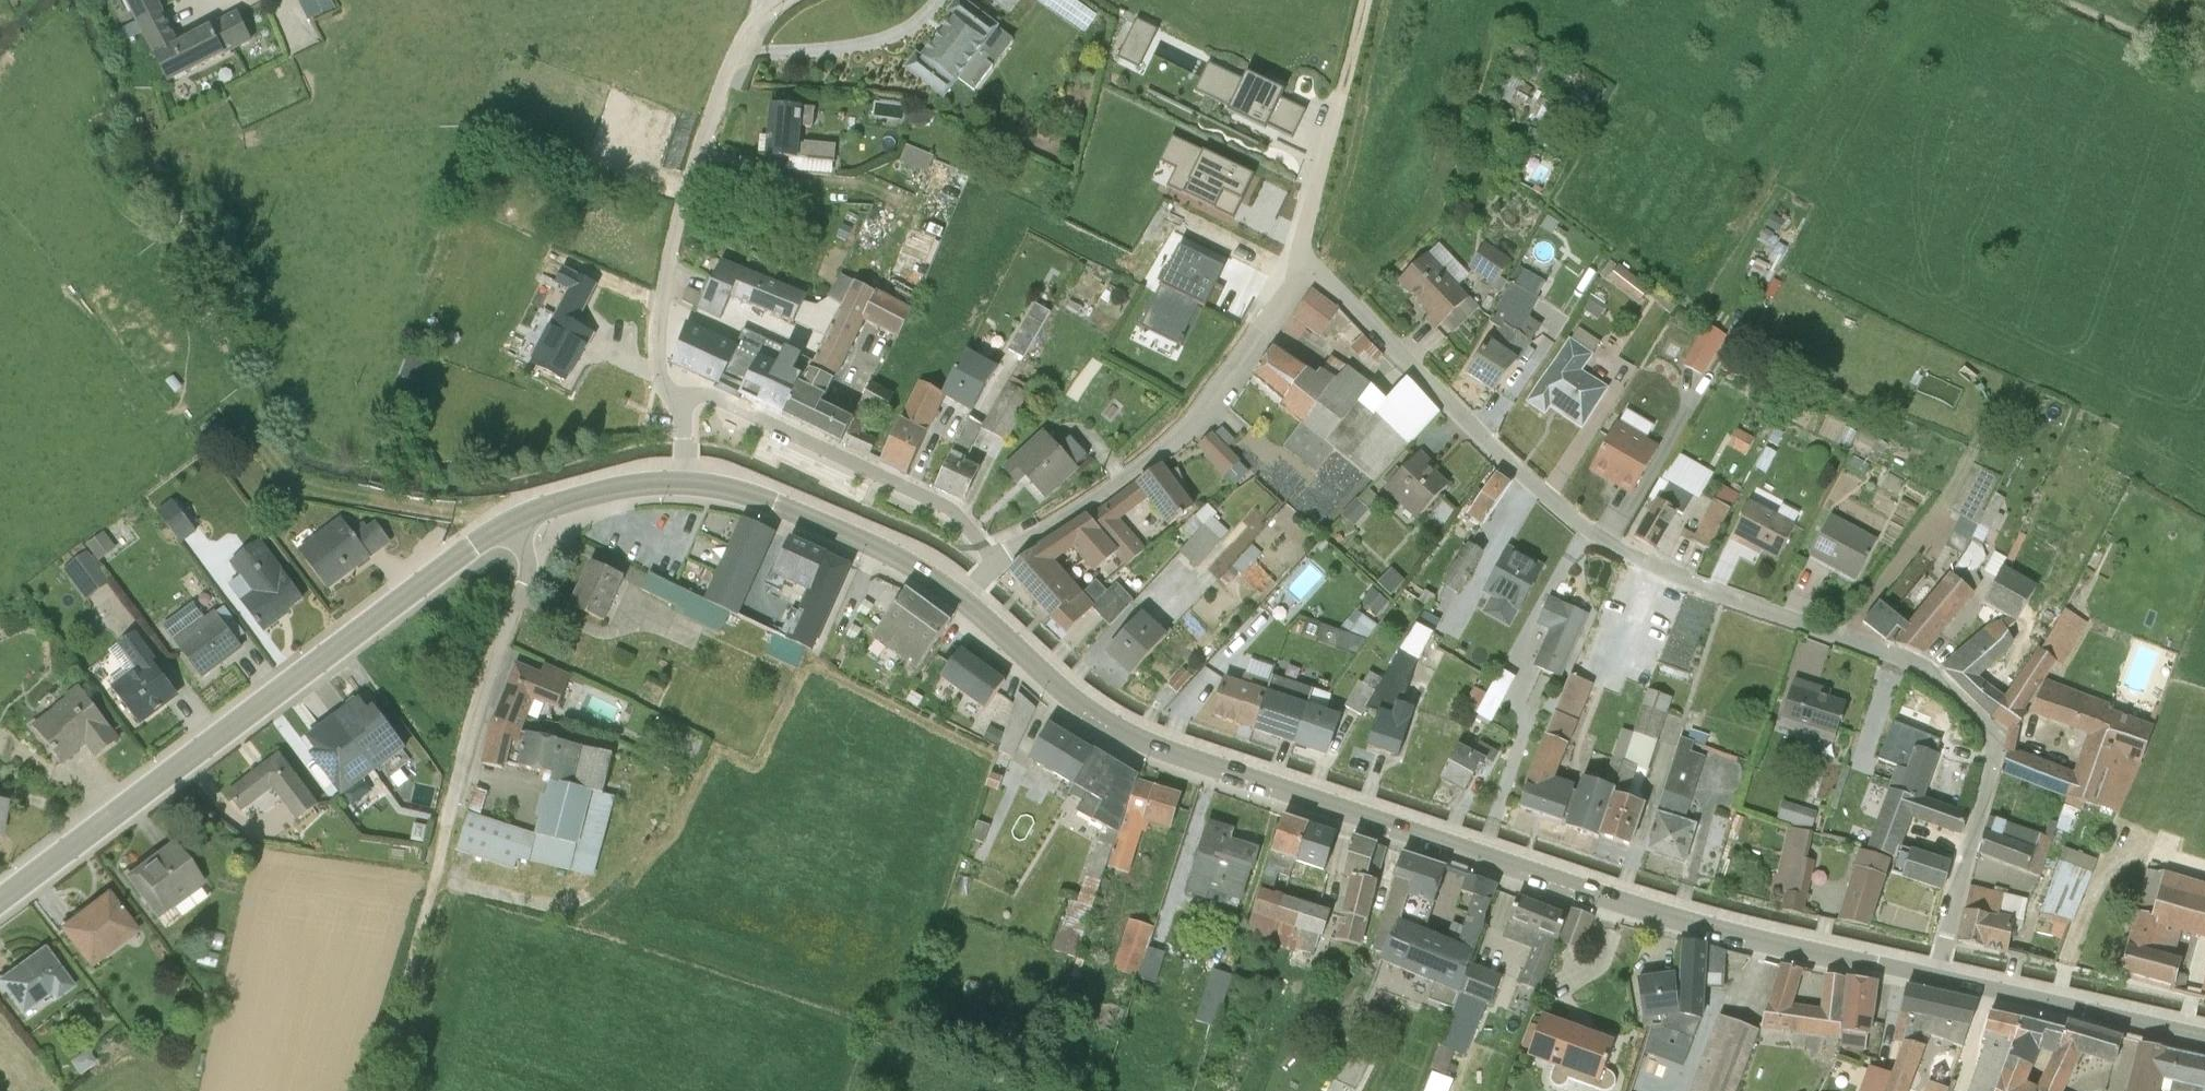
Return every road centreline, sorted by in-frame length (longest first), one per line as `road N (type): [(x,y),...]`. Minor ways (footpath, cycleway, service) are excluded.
road 1 (residential): [(1940,977),(1994,753),(1989,727),(1937,677),(1899,657),(1635,561),(1570,517),(1301,257)]
road 2 (tertiary): [(964,599),(1082,706),(1184,758),(1641,908),(1940,977)]
road 3 (tertiary): [(0,901),(511,520)]
road 4 (residential): [(998,561),(1130,475),(1196,418),(1244,359),(1301,257)]
road 5 (residential): [(777,2),(745,34),(722,80),(671,243),(656,348),(660,375),(680,400)]
road 6 (residential): [(434,878),(496,658),(527,577),(526,549),(511,520)]
road 7 (residential): [(998,561),(946,509),(712,398),(680,400)]
road 8 (tertiary): [(685,480),(730,487),(853,536),(964,599)]
road 9 (tertiary): [(1940,977),(2204,1037)]
road 10 (track): [(388,1090),(434,878)]
road 11 (tertiary): [(511,520),(627,485),(685,480)]
road 12 (residential): [(1301,257),(1341,93)]
road 13 (track): [(2054,0),(2204,72)]

